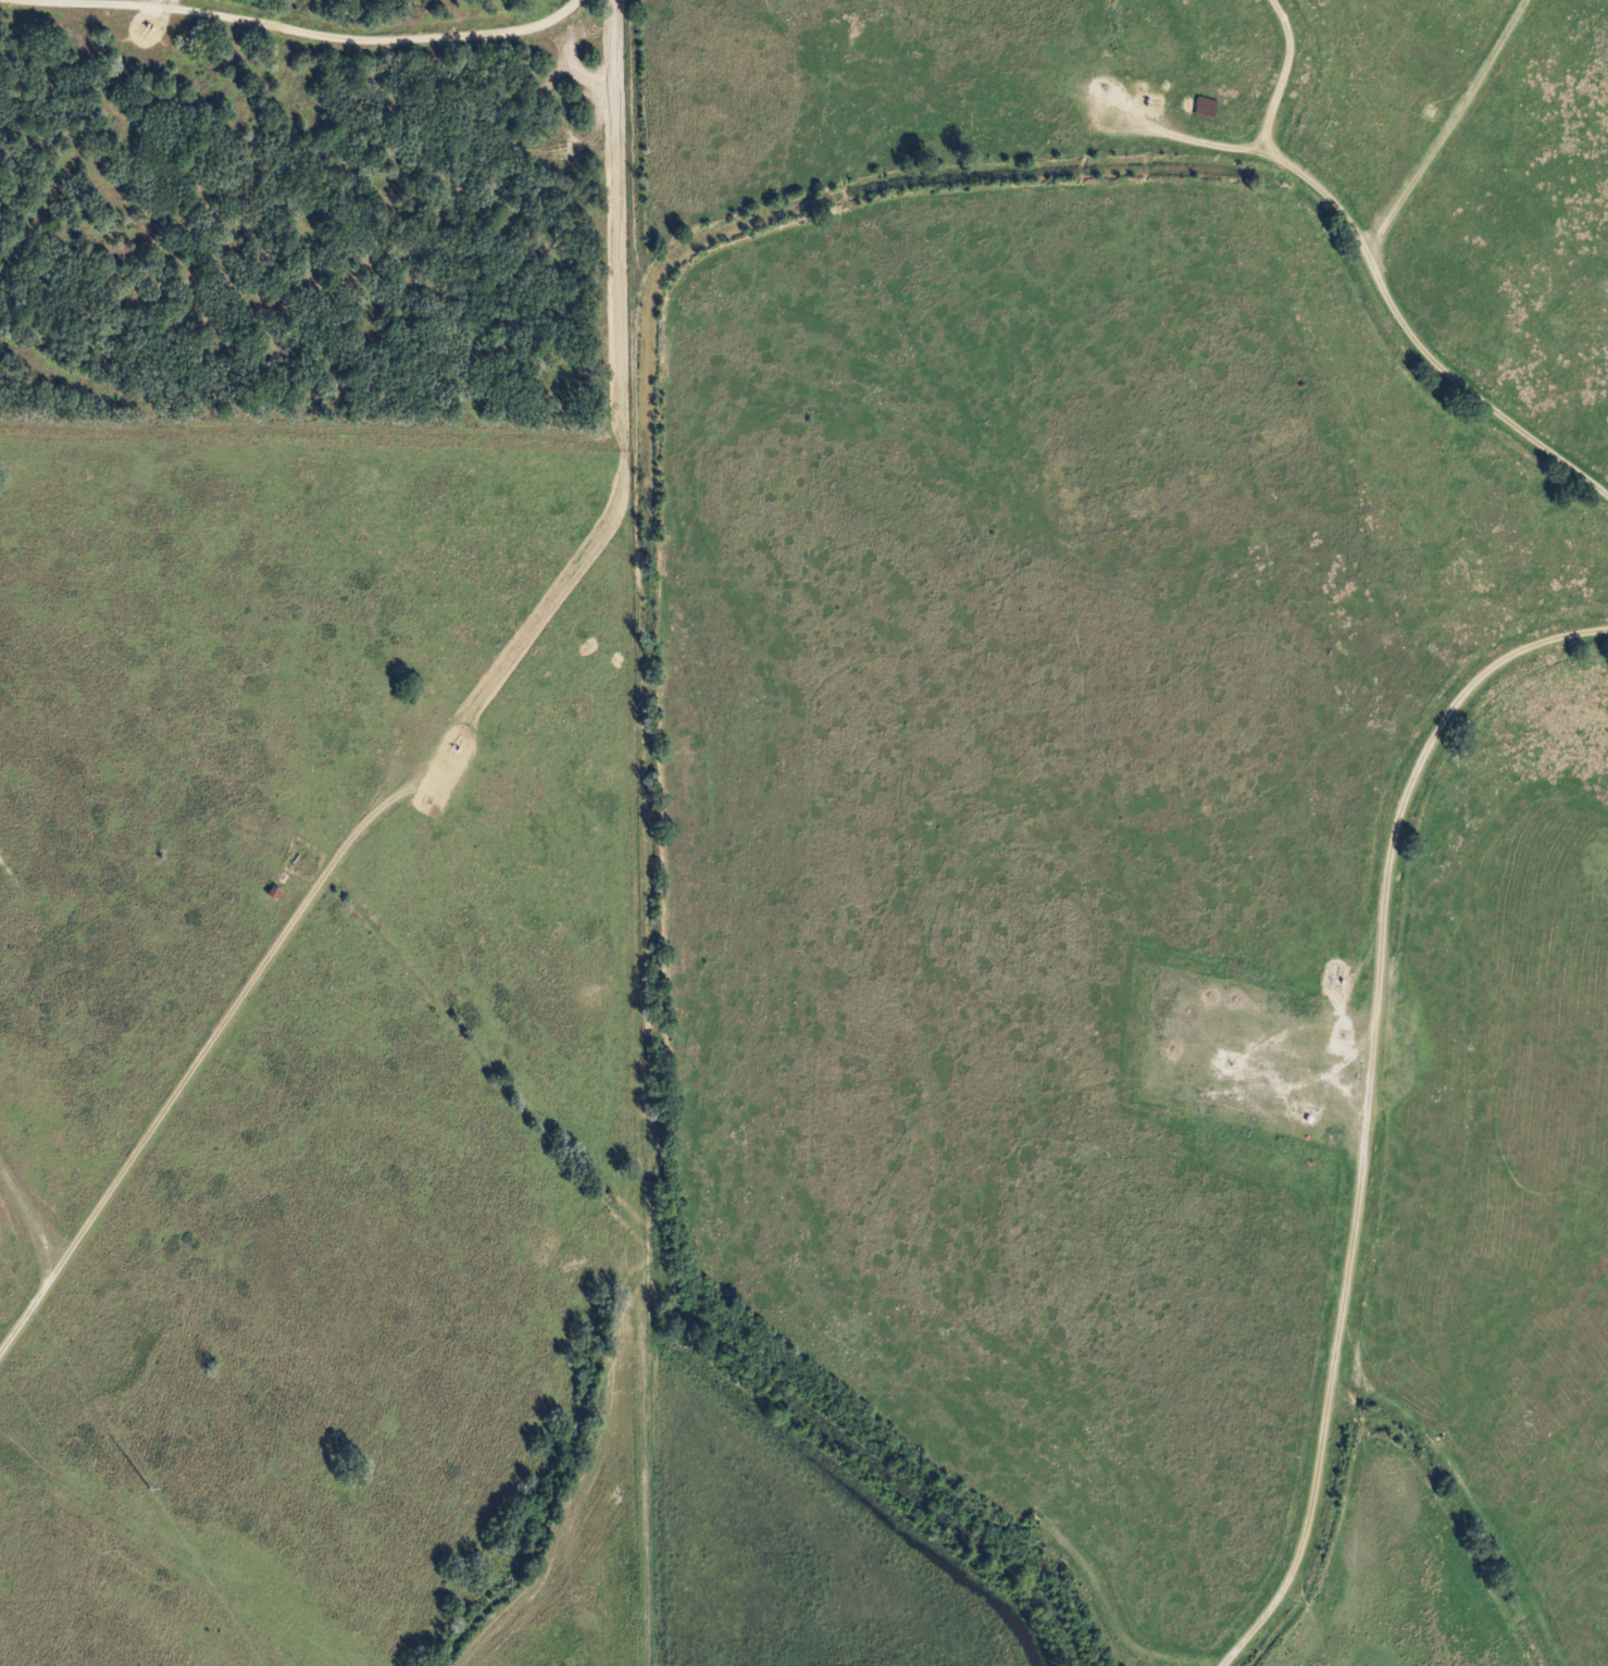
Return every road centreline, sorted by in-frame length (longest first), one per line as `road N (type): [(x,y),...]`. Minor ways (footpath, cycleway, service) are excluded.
road 1 (residential): [(0,1352),(322,872),(427,753)]
road 2 (track): [(1607,496),(1420,344),(1347,217),(1268,148),(1289,30),(1274,0)]

